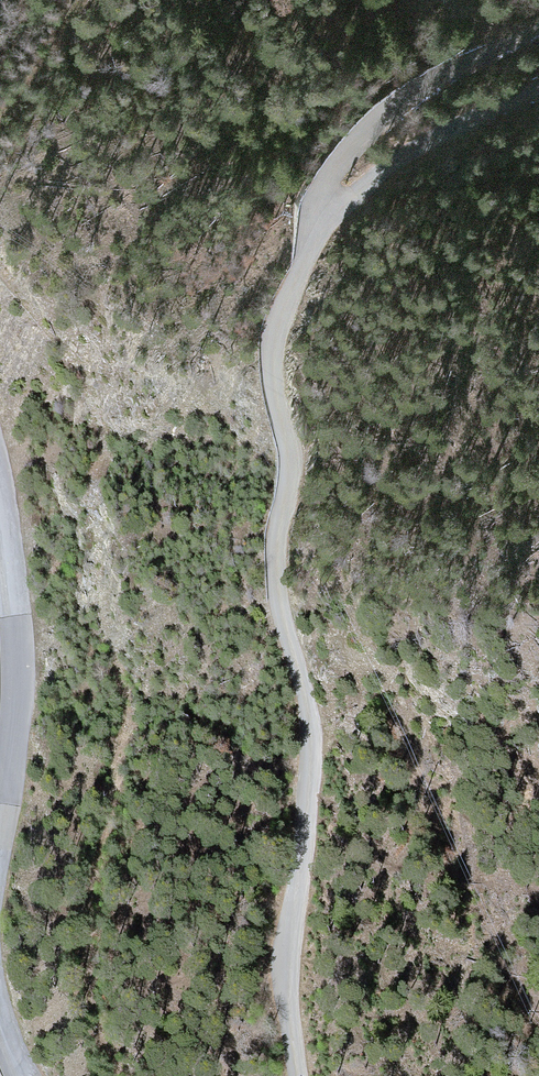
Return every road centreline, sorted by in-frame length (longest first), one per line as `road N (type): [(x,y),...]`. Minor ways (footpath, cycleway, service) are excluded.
road 1 (tertiary): [(305,1075),(299,1043),(319,727),(285,563),(293,473),(277,366),(286,318),(329,222)]
road 2 (unclassified): [(538,33),(399,102),(336,166),(320,197),(329,222)]
road 3 (tertiary): [(0,509),(18,669),(0,813)]
road 4 (tertiary): [(329,222),(412,152),(538,93)]

